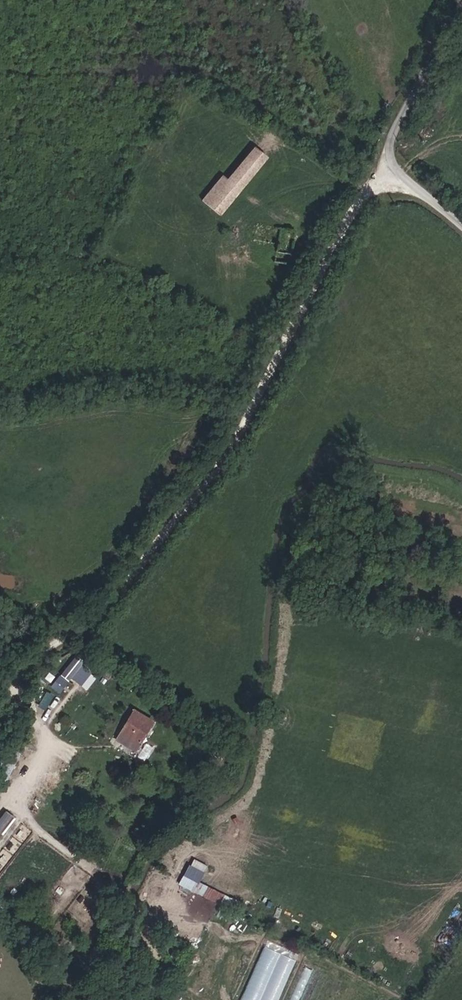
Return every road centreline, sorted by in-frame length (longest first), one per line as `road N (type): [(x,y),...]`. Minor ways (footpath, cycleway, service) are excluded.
road 1 (track): [(386,157),(235,457),(117,601),(43,665),(0,734)]
road 2 (unclassified): [(461,3),(386,157),(461,225)]

